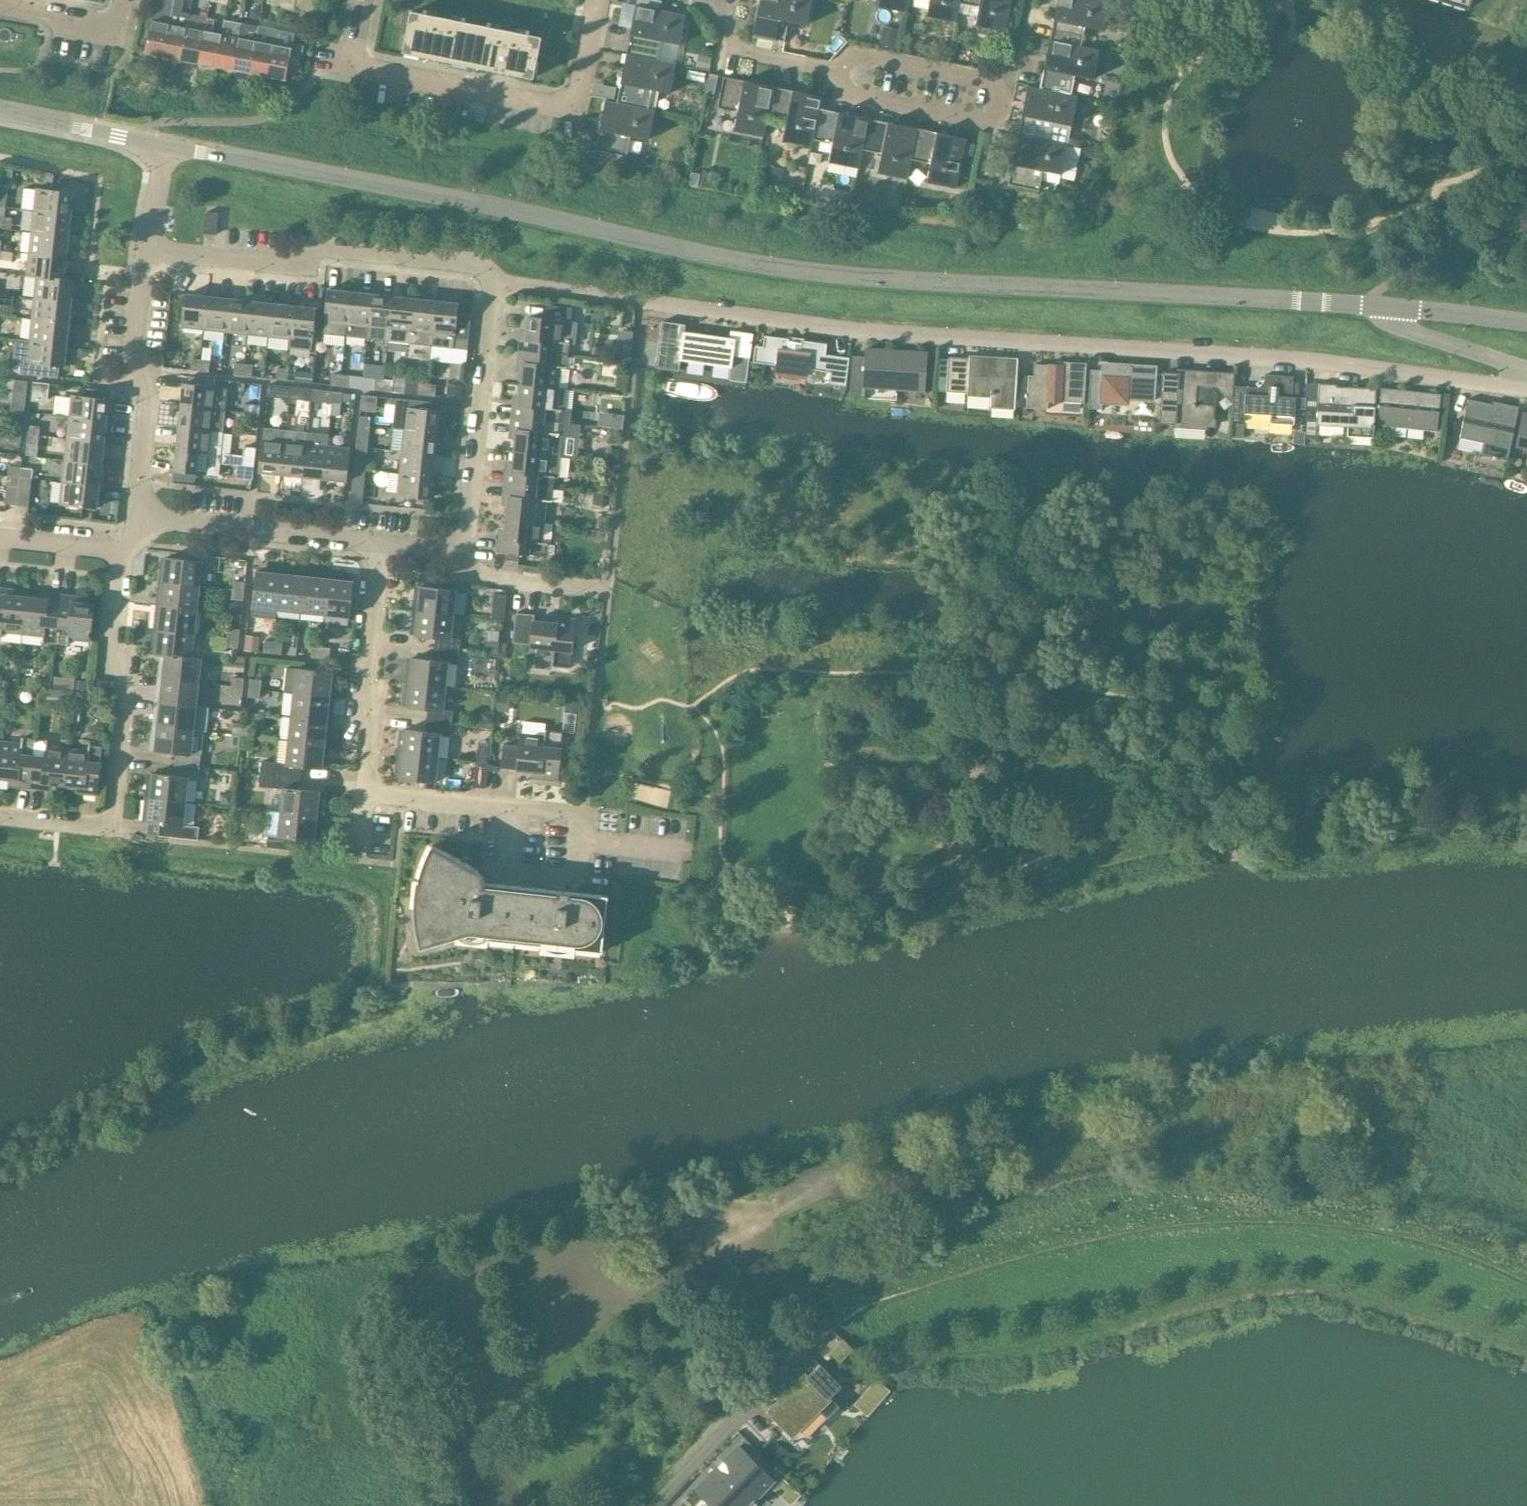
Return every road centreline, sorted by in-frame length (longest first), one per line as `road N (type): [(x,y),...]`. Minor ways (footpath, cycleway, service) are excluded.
road 1 (unclassified): [(1369,305),(763,267),(463,199),(164,147)]
road 2 (residential): [(1526,384),(1266,355),(825,324),(491,281)]
road 3 (residential): [(0,814),(109,825),(126,690),(108,639),(120,549)]
road 4 (residential): [(491,281),(477,261),(318,245),(296,262),(148,249)]
road 5 (residential): [(363,793),(584,814),(582,842),(688,851)]
road 6 (residential): [(354,71),(566,104),(575,94),(596,0)]
road 7 (residential): [(140,519),(149,383),(134,364),(148,249)]
road 8 (residential): [(456,546),(467,527),(491,281)]
road 9 (residential): [(378,543),(363,793)]
road 10 (residential): [(140,519),(378,543)]
road 11 (residential): [(807,1346),(654,1505)]
road 12 (residential): [(830,71),(849,98),(963,123),(1001,109),(997,87)]
road 13 (unclassified): [(1369,305),(1396,325),(1526,380)]
road 14 (residential): [(997,87),(856,57),(830,71)]
road 15 (unclassified): [(164,147),(0,114)]
road 16 (residential): [(607,587),(473,572),(456,546)]
road 17 (unclassified): [(1526,324),(1369,305)]
road 18 (residential): [(708,8),(734,49),(830,71)]
road 19 (residential): [(0,536),(120,549)]

